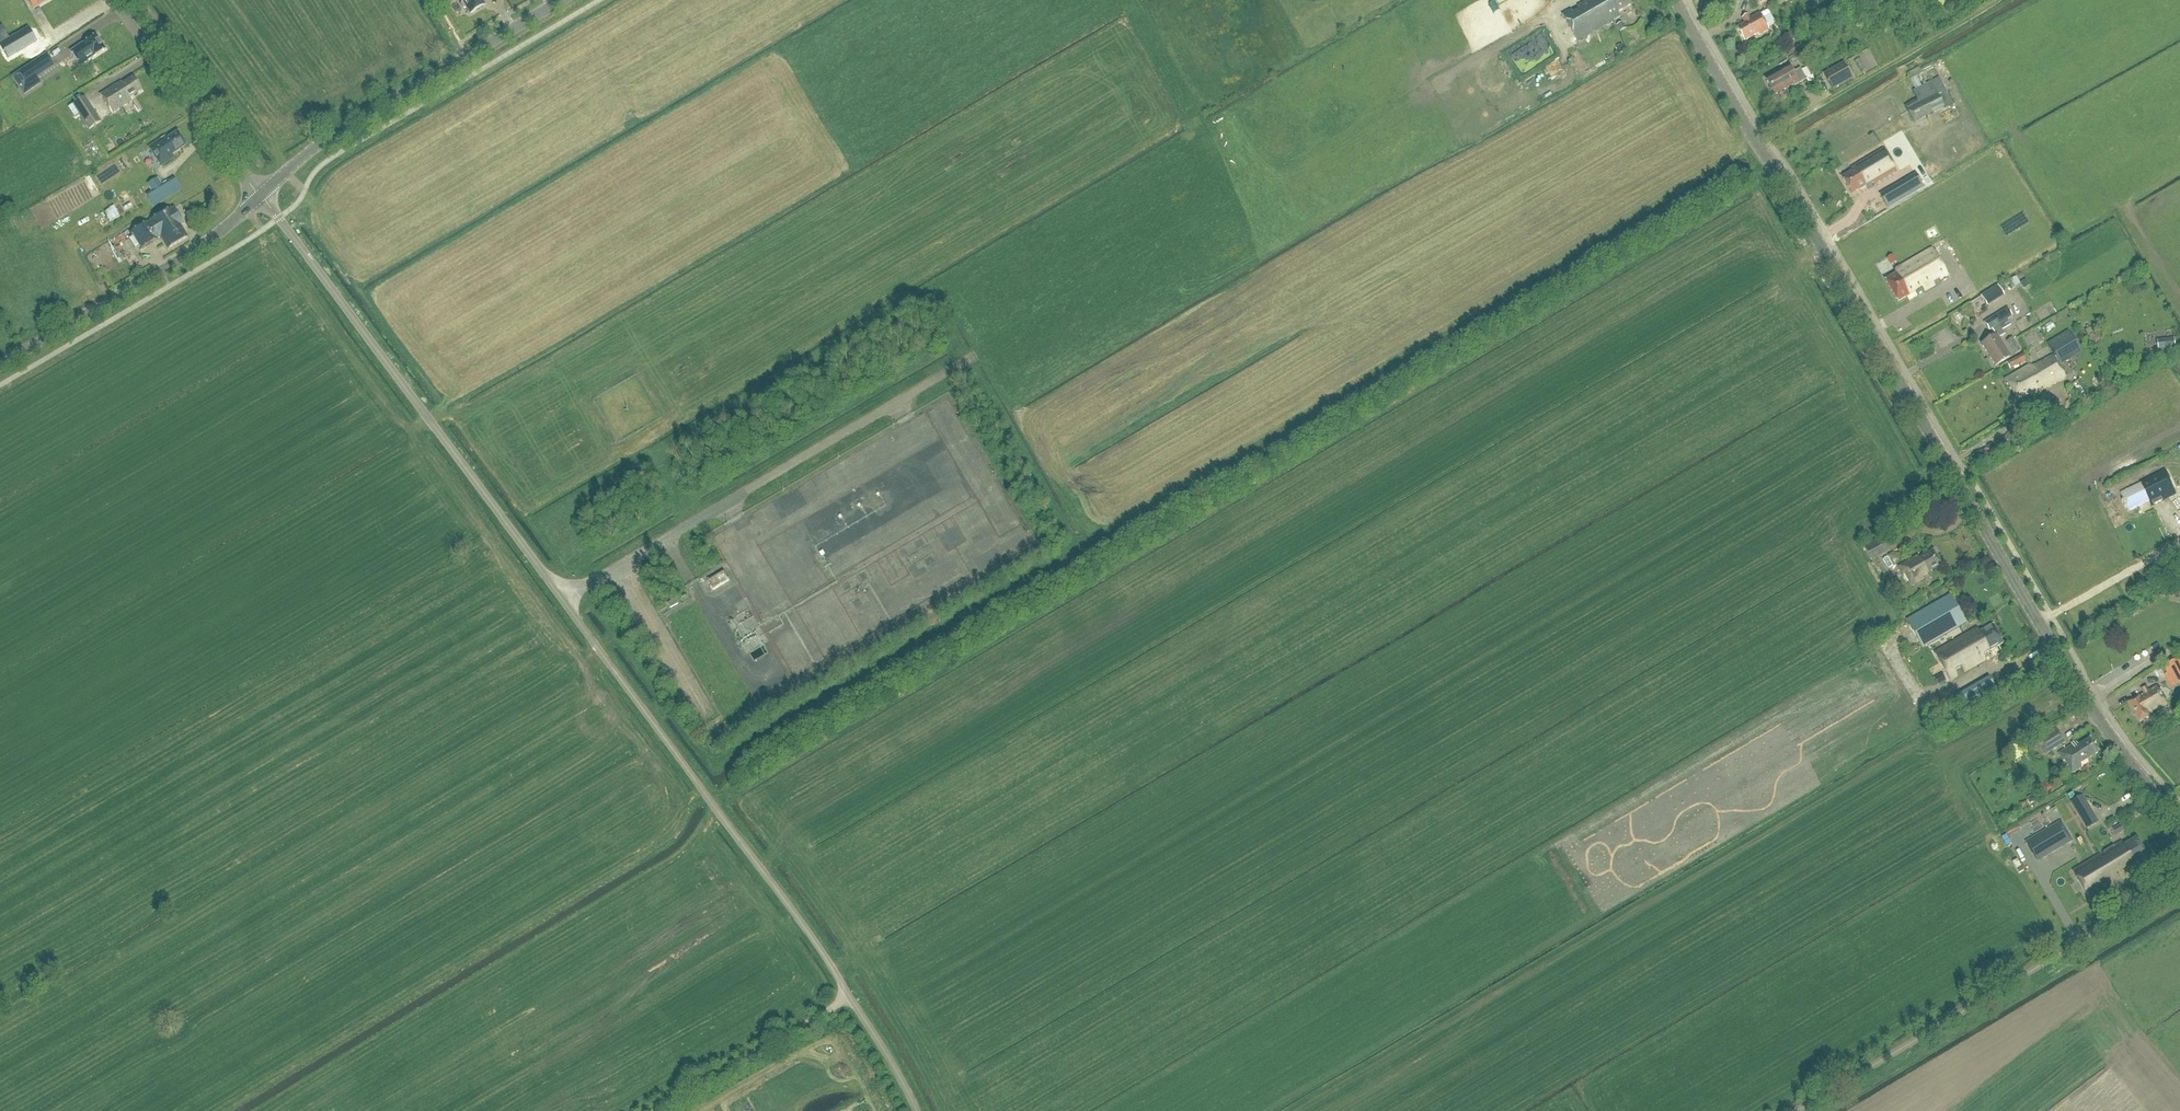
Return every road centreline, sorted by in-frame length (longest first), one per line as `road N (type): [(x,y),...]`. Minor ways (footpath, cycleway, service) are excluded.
road 1 (track): [(712,804),(745,757),(1762,151)]
road 2 (unclassified): [(917,1110),(806,927),(260,195)]
road 3 (tertiary): [(2179,824),(2073,680),(1675,0)]
road 4 (unclassified): [(1797,1110),(2179,883)]
road 5 (tertiary): [(260,195),(323,142),(563,0)]
road 6 (tertiary): [(260,195),(204,245),(0,365)]
road 7 (tertiary): [(260,195),(113,0)]
road 8 (track): [(850,996),(656,1110)]

